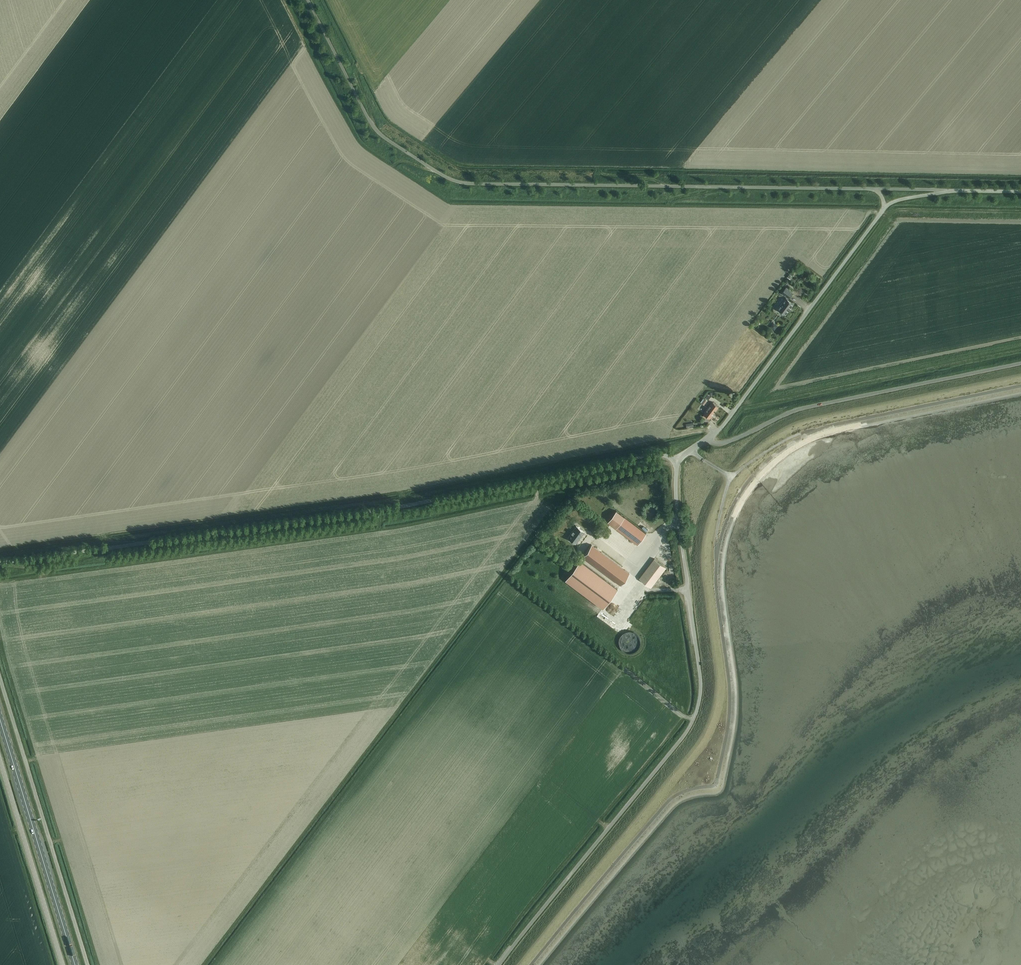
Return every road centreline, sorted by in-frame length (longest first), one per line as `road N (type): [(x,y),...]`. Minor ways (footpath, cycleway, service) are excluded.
road 1 (unclassified): [(0,564),(397,506),(651,455),(678,461)]
road 2 (unclassified): [(875,189),(452,181),(374,130),(308,0)]
road 3 (unclassified): [(499,964),(695,719),(701,688),(678,524),(678,461)]
road 4 (unclassified): [(706,439),(722,444),(788,413),(1020,365)]
road 5 (unclassified): [(88,964),(0,680)]
road 6 (unclassified): [(706,439),(885,206)]
road 7 (primary): [(0,720),(75,964)]
road 8 (unclassified): [(62,964),(0,762)]

